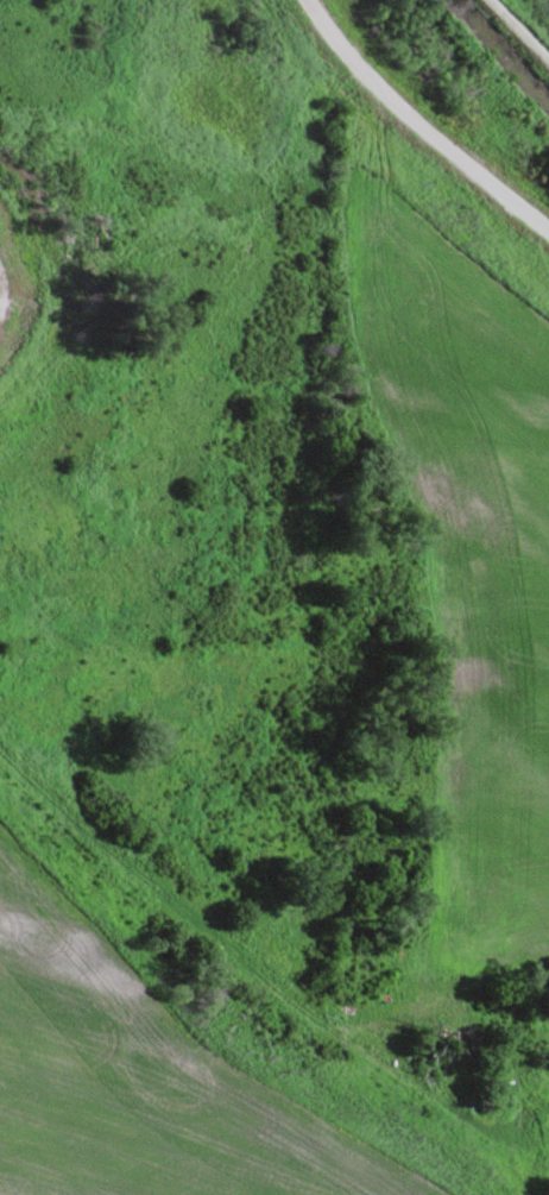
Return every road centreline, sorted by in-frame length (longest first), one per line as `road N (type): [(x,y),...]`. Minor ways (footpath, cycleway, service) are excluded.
road 1 (residential): [(305,0),(372,86),(548,233)]

